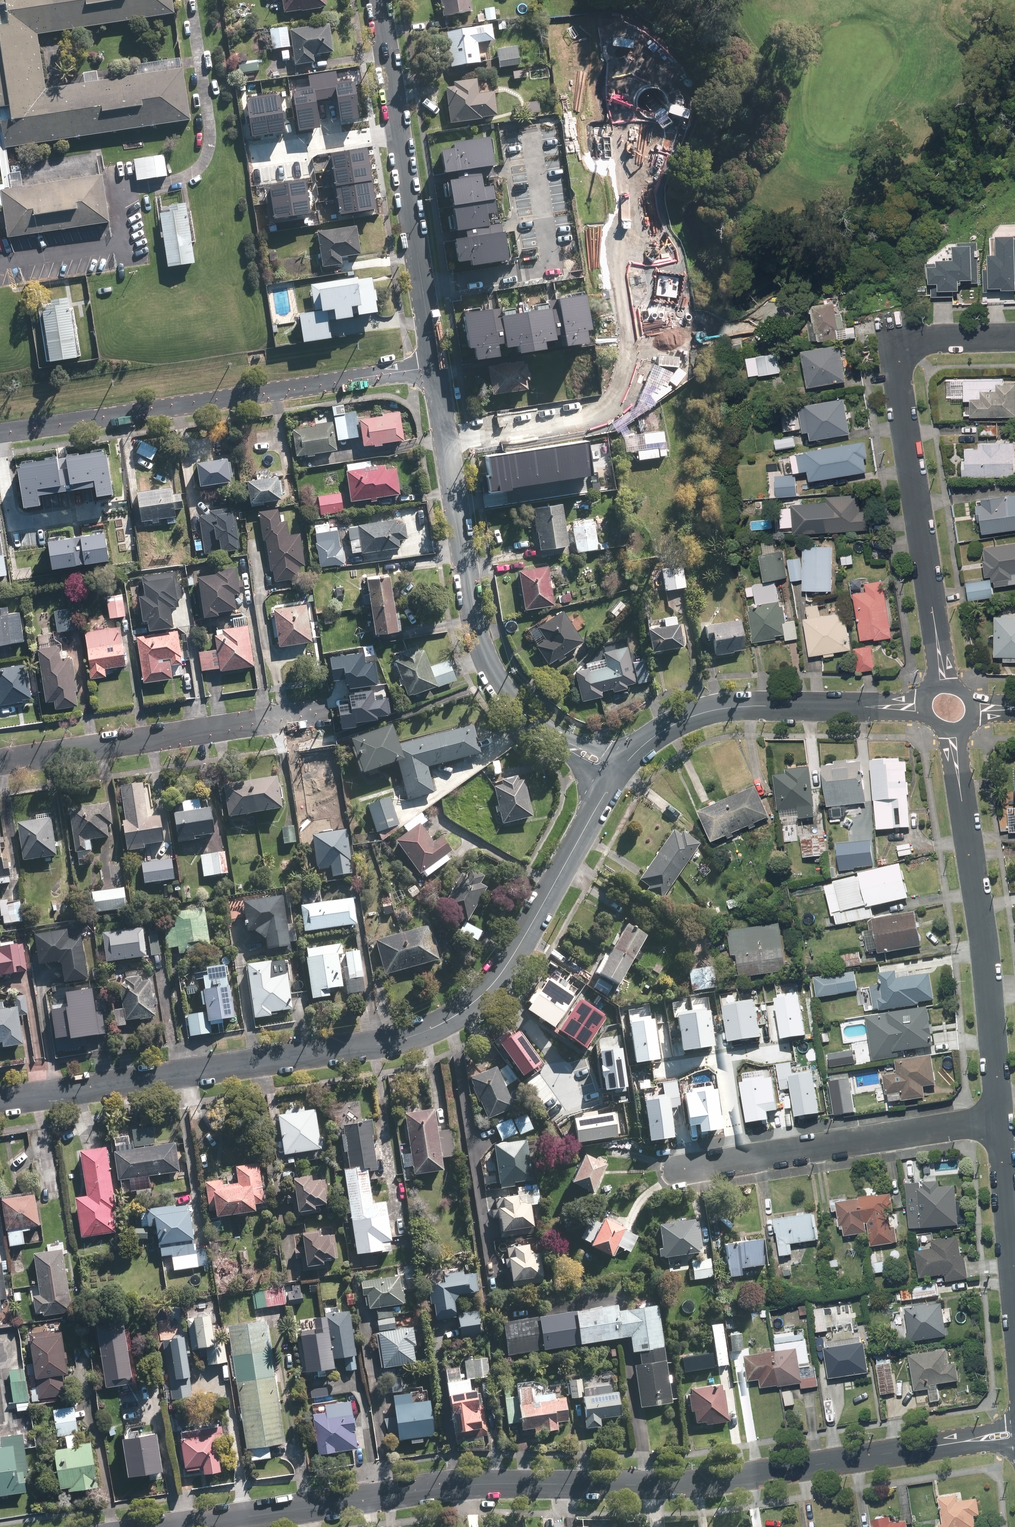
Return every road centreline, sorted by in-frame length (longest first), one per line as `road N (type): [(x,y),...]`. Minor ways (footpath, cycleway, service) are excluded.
road 1 (residential): [(183,1526),(468,1485),(698,1484),(1014,1434)]
road 2 (residential): [(621,769),(507,966),(447,1021),(375,1046),(0,1103)]
road 3 (residential): [(621,769),(548,735),(487,663),(435,366)]
road 4 (residential): [(435,366),(0,432)]
road 5 (residential): [(998,1120),(952,728)]
road 6 (residential): [(435,366),(379,0)]
road 7 (residential): [(946,682),(895,343)]
road 8 (residential): [(326,710),(0,761)]
road 9 (residential): [(998,1120),(678,1170)]
road 10 (residential): [(925,706),(697,714),(650,739),(621,769)]
road 11 (residential): [(1014,1334),(998,1120)]
road 12 (residential): [(895,343),(1014,340)]

